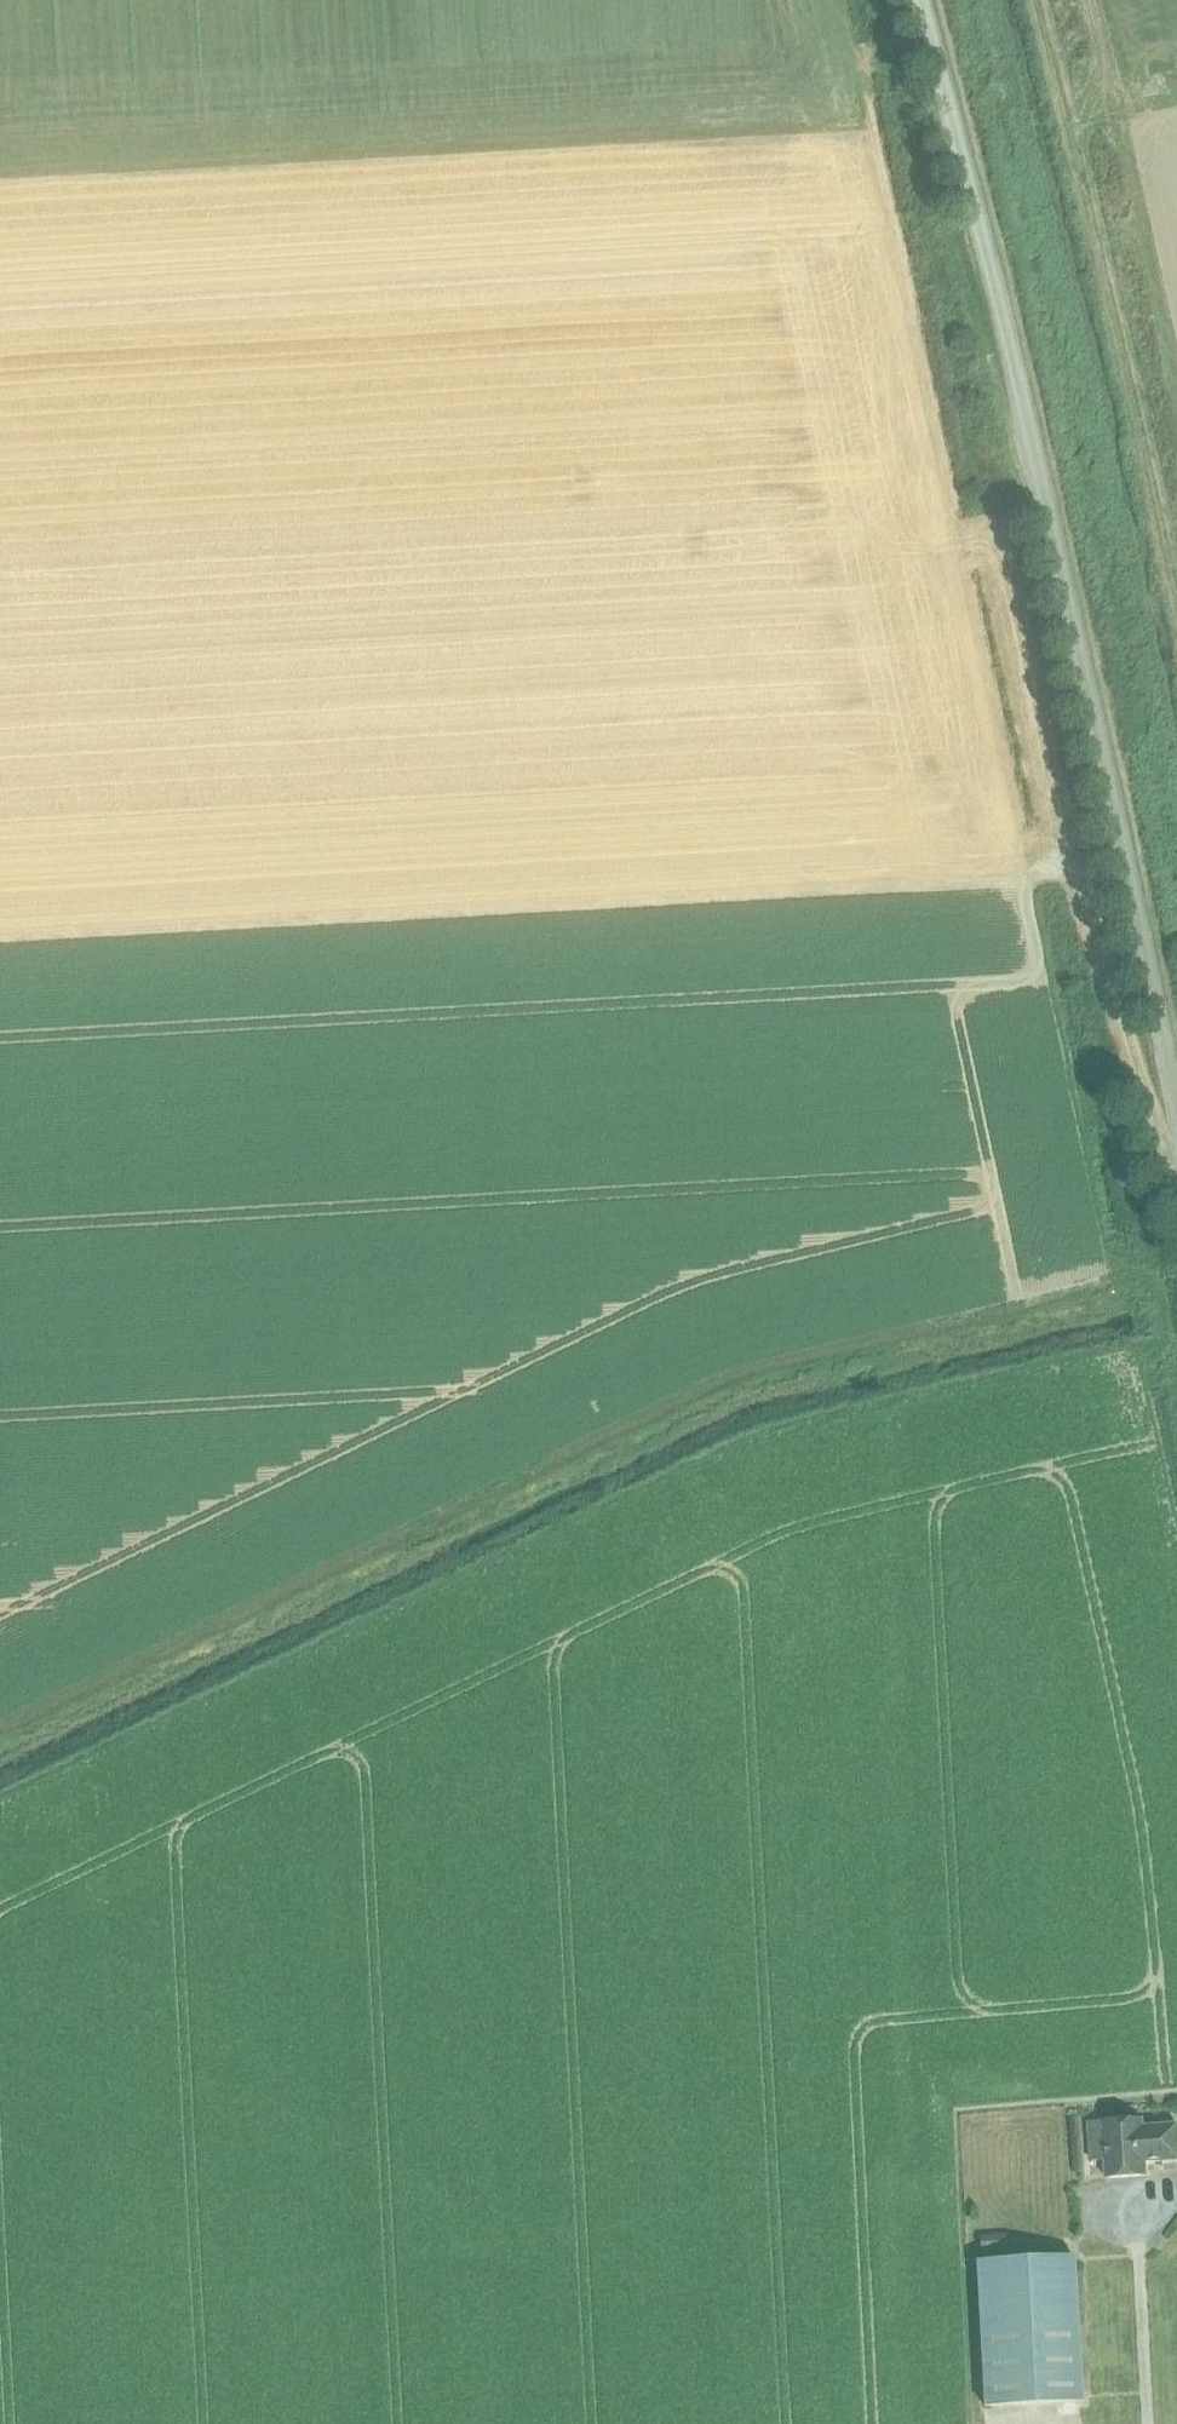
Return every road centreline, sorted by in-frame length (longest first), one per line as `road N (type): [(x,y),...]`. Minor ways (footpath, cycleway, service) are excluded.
road 1 (tertiary): [(1176,1068),(929,0)]

